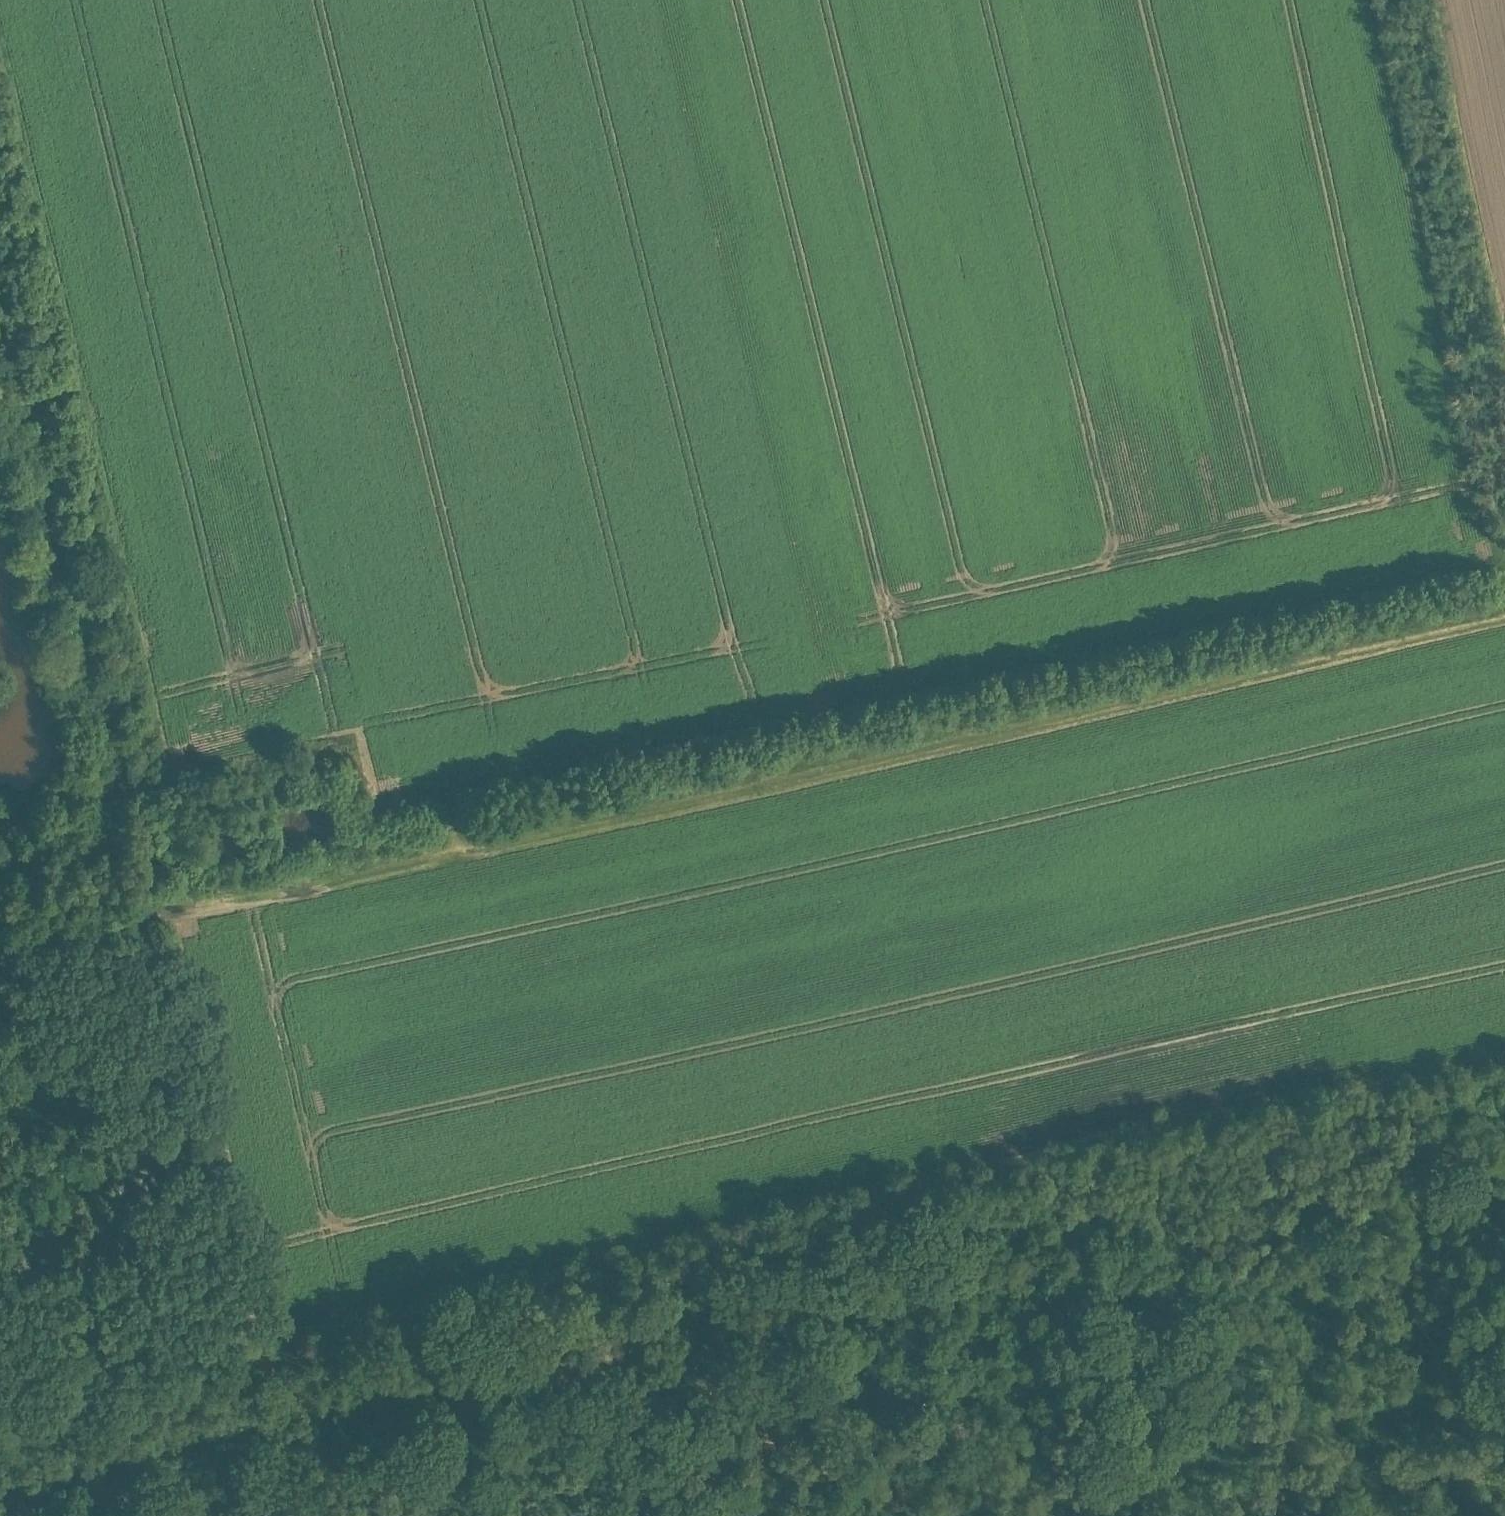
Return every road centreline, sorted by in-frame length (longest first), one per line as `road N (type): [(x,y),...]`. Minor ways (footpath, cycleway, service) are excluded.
road 1 (track): [(0,1487),(975,1281),(1504,1147)]

